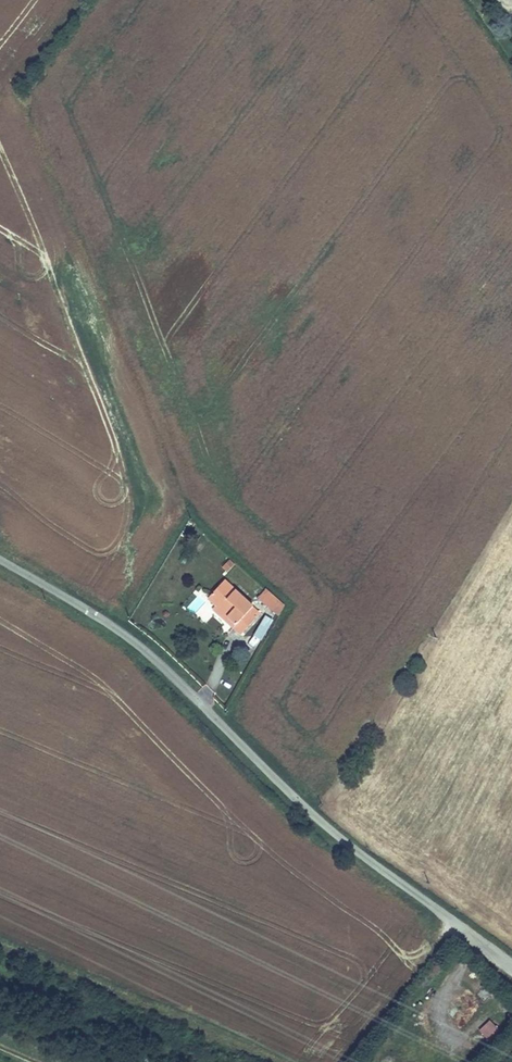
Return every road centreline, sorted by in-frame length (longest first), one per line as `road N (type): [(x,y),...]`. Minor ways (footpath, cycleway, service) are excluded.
road 1 (residential): [(511,973),(323,823),(158,656),(0,556)]

